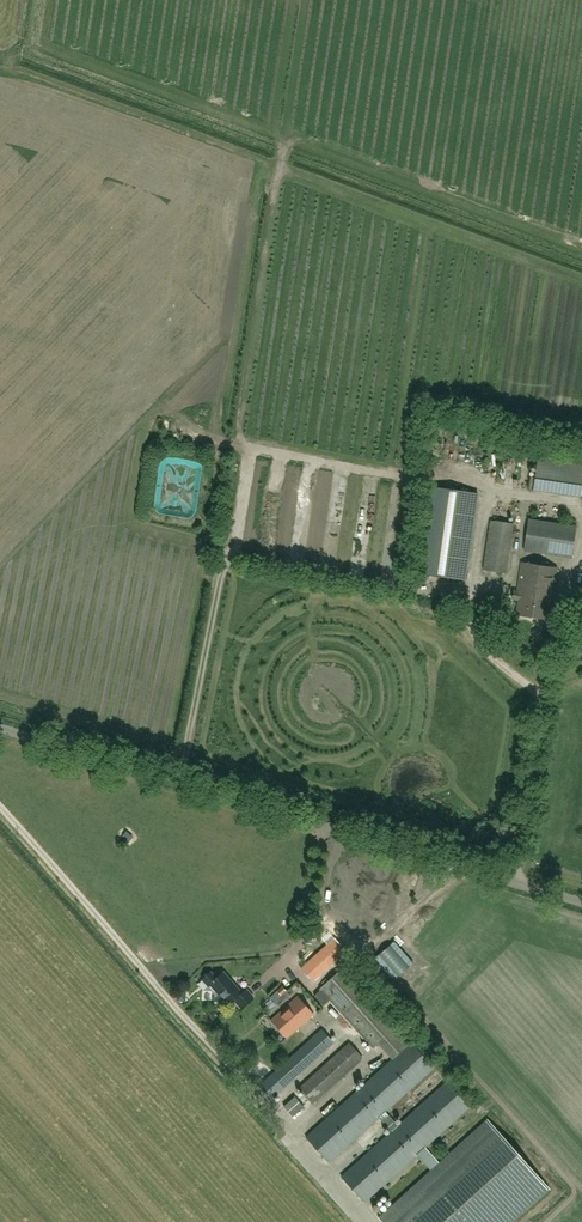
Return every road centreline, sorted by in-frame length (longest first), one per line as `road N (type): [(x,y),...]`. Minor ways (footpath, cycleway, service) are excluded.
road 1 (unclassified): [(581,905),(0,731)]

